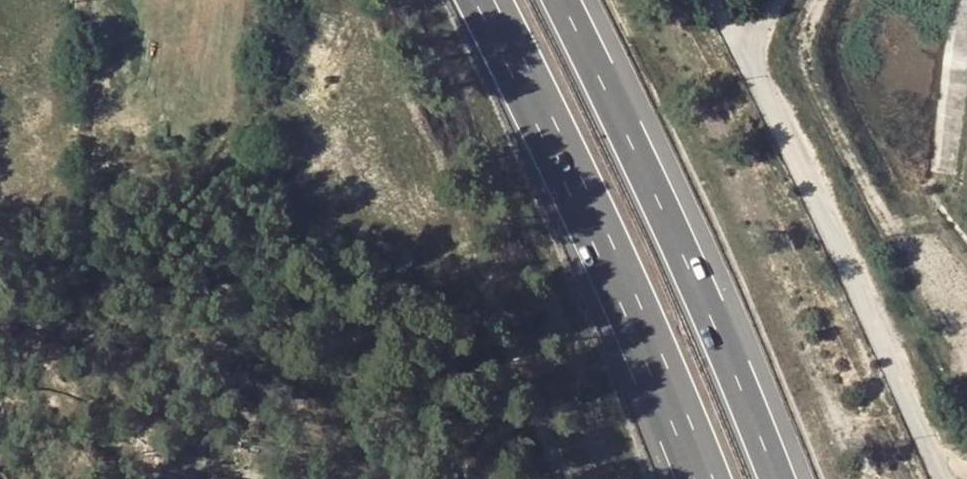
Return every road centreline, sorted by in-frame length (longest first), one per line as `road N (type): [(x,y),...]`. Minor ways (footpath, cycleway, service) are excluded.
road 1 (motorway): [(457,0),(699,478)]
road 2 (motorway): [(798,478),(674,189),(579,0)]
road 3 (residential): [(941,478),(759,77),(759,29),(780,0)]

